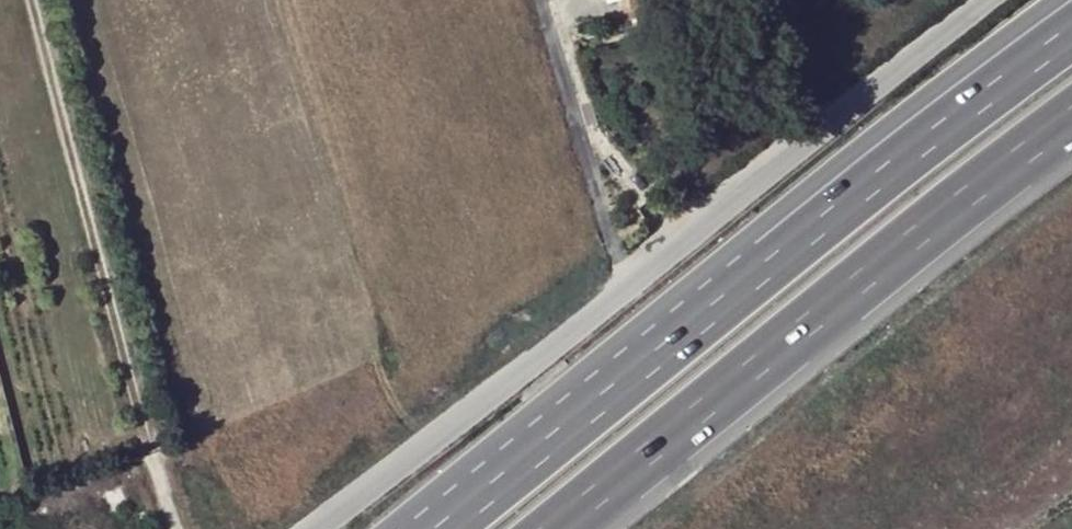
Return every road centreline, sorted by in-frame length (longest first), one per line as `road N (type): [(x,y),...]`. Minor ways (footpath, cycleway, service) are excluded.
road 1 (tertiary): [(989,0),(314,528)]
road 2 (motorway): [(1071,29),(436,528)]
road 3 (motorway): [(557,528),(1071,121)]

